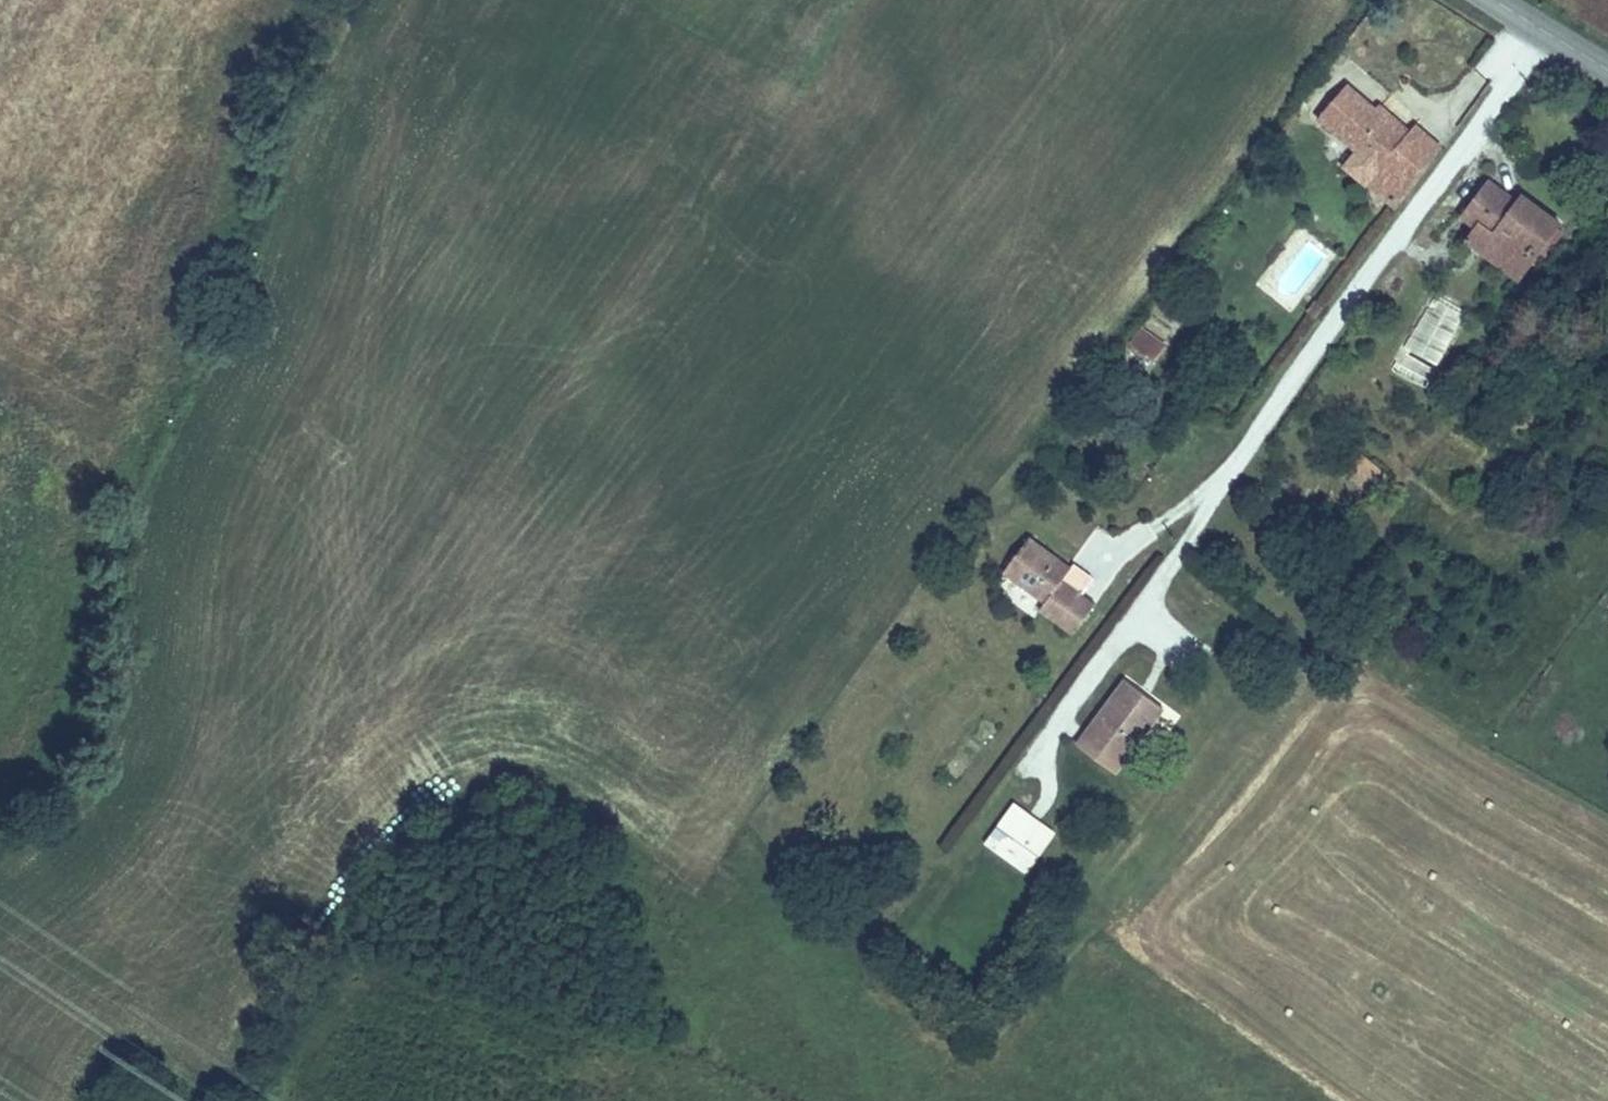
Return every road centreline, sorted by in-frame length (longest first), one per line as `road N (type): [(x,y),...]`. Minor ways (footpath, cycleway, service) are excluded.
road 1 (tertiary): [(1607,69),(1493,0)]

